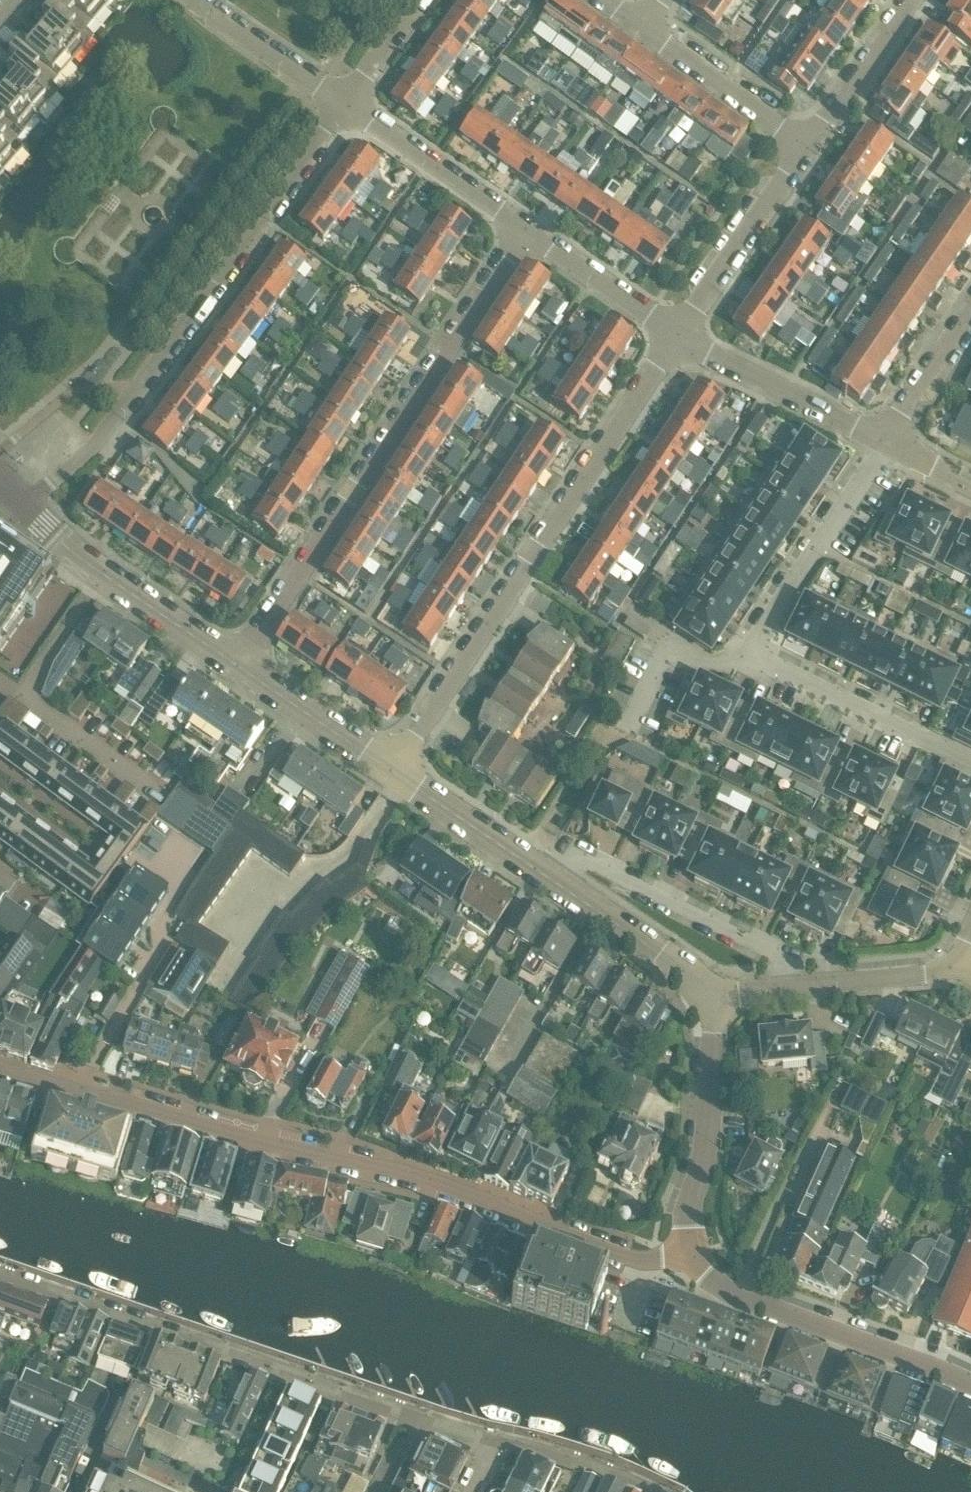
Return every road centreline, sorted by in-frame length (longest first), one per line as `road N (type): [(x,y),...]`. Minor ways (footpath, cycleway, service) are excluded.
road 1 (residential): [(0,1068),(426,1182),(610,1248),(660,1259),(689,1253)]
road 2 (residential): [(499,1434),(0,1272)]
road 3 (residential): [(25,504),(94,447),(351,99)]
road 4 (residential): [(396,768),(680,334)]
road 5 (residential): [(241,661),(524,234)]
road 6 (residential): [(889,441),(747,660),(970,765)]
road 7 (tertiary): [(396,768),(564,882),(714,1001)]
road 8 (tertiary): [(970,1393),(704,1279),(689,1253)]
road 9 (tertiary): [(25,504),(105,572),(241,661)]
road 10 (tertiary): [(714,1001),(710,1145),(685,1214),(689,1253)]
road 11 (residential): [(714,1001),(959,966)]
road 12 (residential): [(889,441),(680,334)]
road 13 (residential): [(680,334),(807,147)]
road 14 (residential): [(524,234),(351,99)]
road 15 (residential): [(807,147),(641,27)]
road 16 (tertiary): [(241,661),(396,768)]
road 17 (residential): [(680,334),(524,234)]
road 18 (residential): [(807,147),(909,0)]
road 19 (residential): [(351,99),(209,0)]
road 20 (residential): [(660,1491),(499,1434)]
road 21 (residential): [(970,310),(889,441)]
road 22 (residential): [(351,99),(422,0)]

